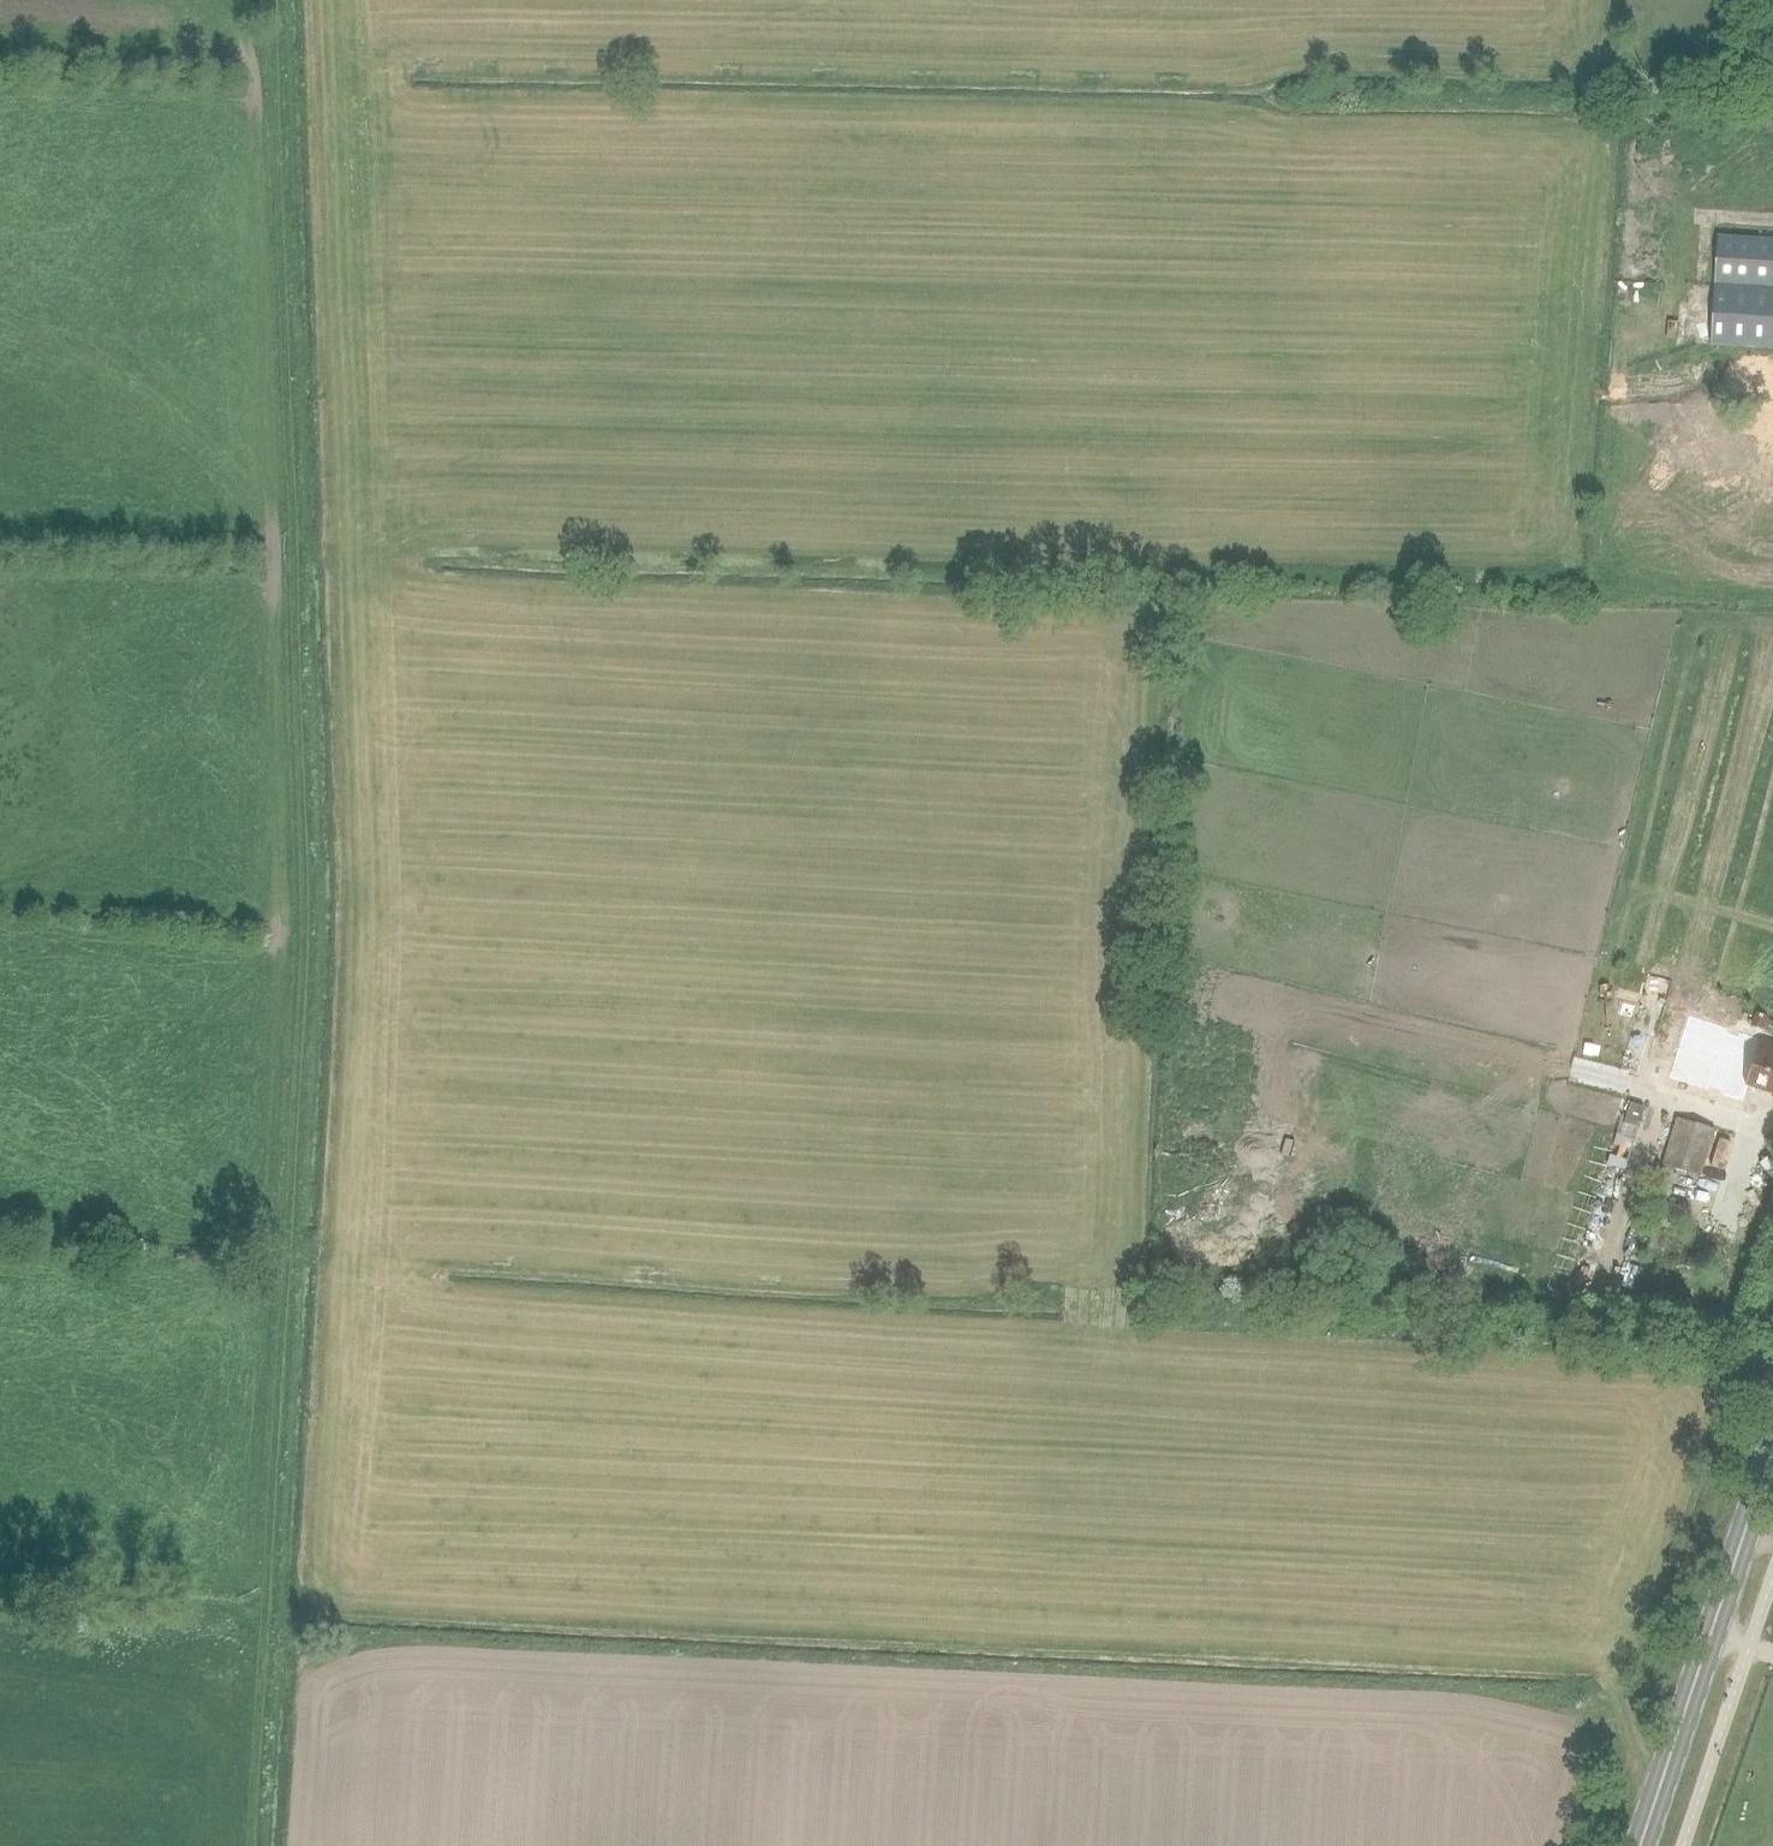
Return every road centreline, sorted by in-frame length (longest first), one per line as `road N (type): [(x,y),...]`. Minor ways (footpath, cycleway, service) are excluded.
road 1 (primary): [(1640,1845),(1772,1445)]

